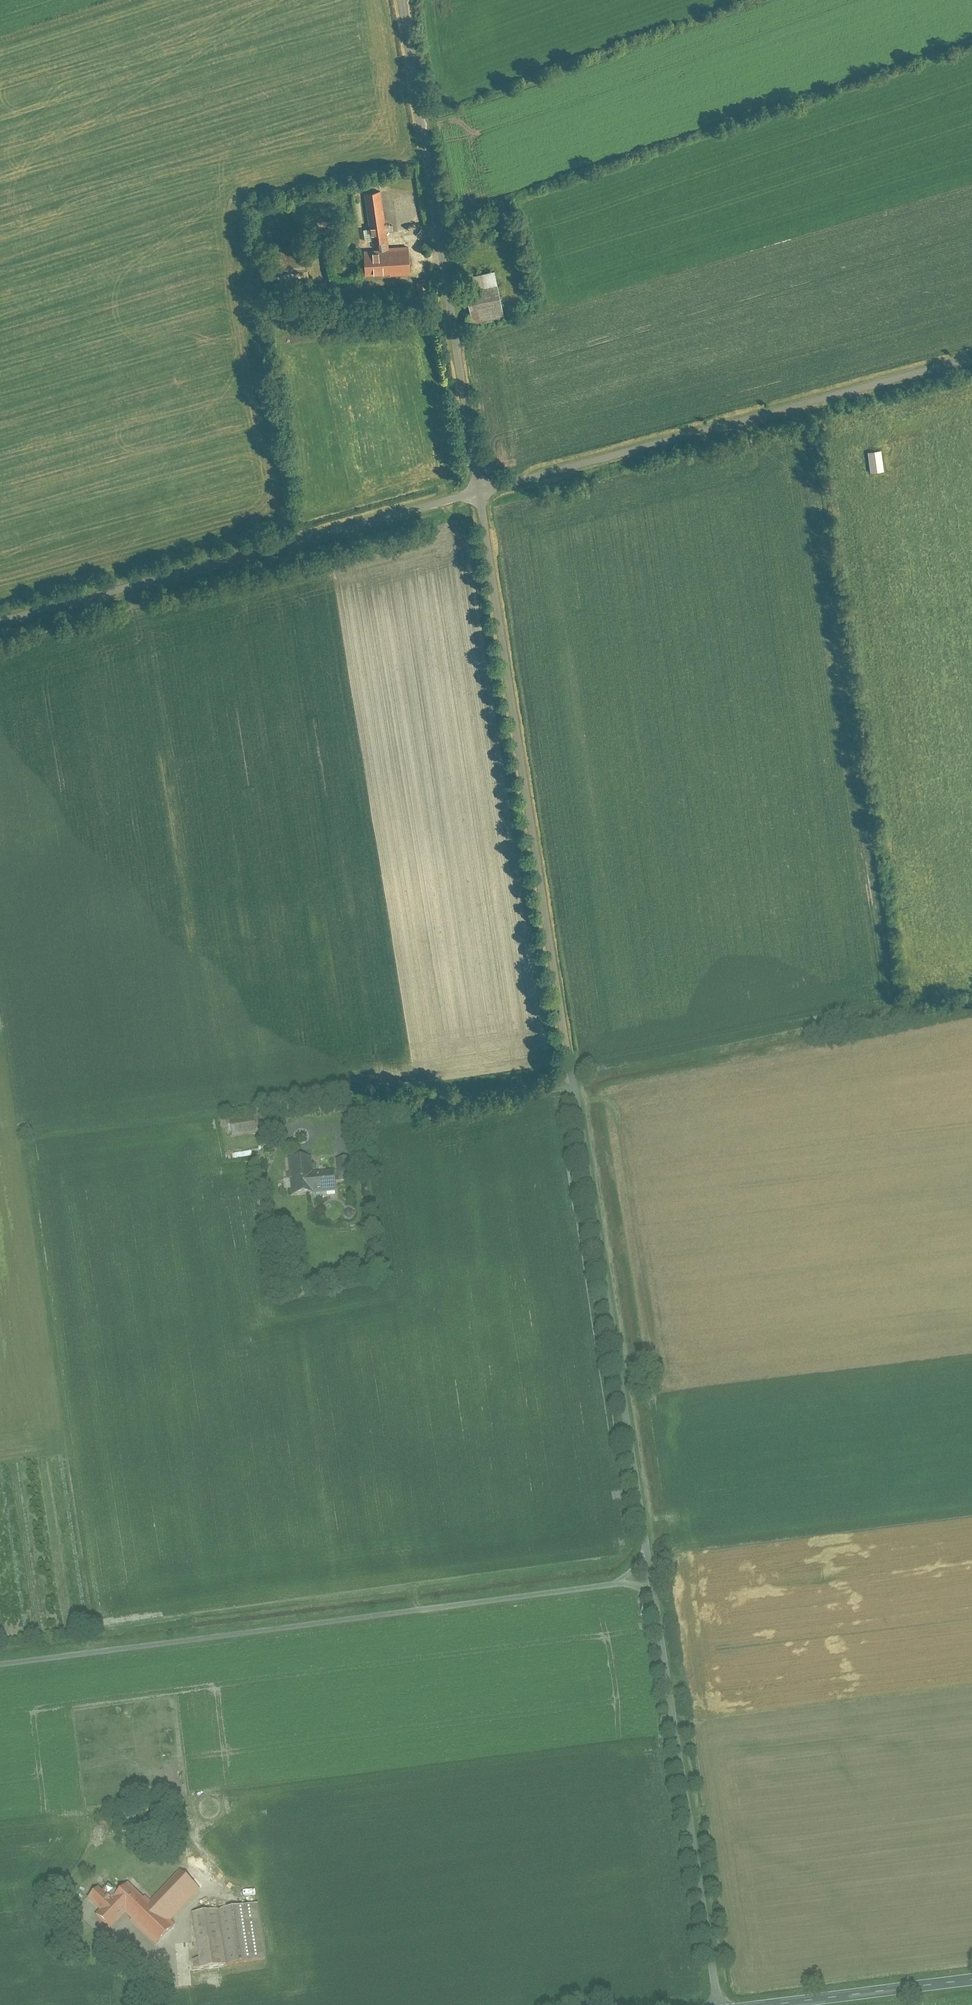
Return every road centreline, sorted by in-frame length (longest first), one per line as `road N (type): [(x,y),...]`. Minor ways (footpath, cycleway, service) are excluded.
road 1 (residential): [(481,489),(717,2004)]
road 2 (residential): [(481,489),(971,355)]
road 3 (residential): [(0,621),(481,489)]
road 4 (residential): [(400,0),(481,489)]
road 5 (tertiary): [(783,2004),(971,1981)]

